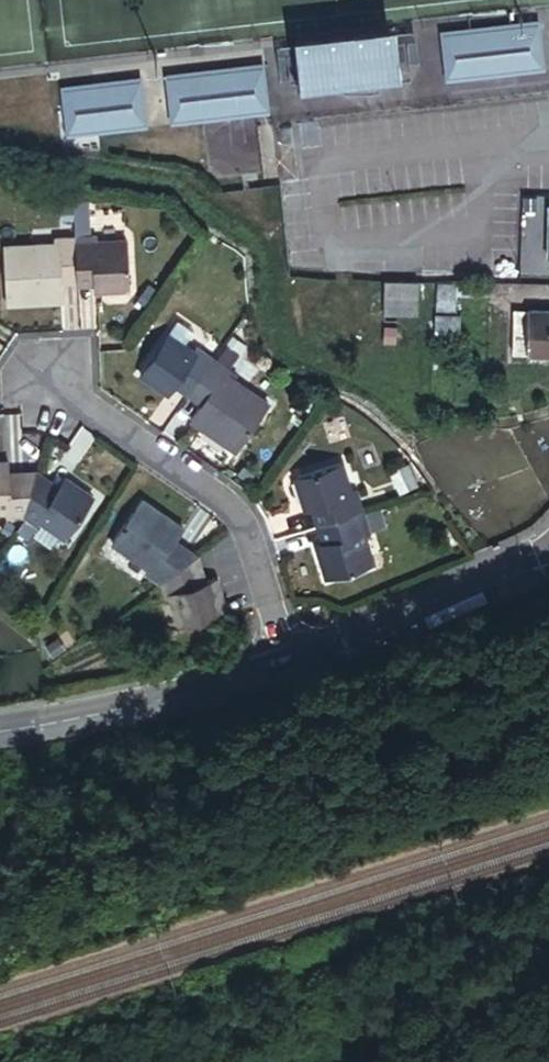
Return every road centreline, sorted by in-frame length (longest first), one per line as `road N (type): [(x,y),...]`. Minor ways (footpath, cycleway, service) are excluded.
road 1 (residential): [(40,377),(202,486),(241,532),(292,667)]
road 2 (tertiary): [(292,667),(175,701),(0,736)]
road 3 (tertiary): [(548,562),(292,667)]

